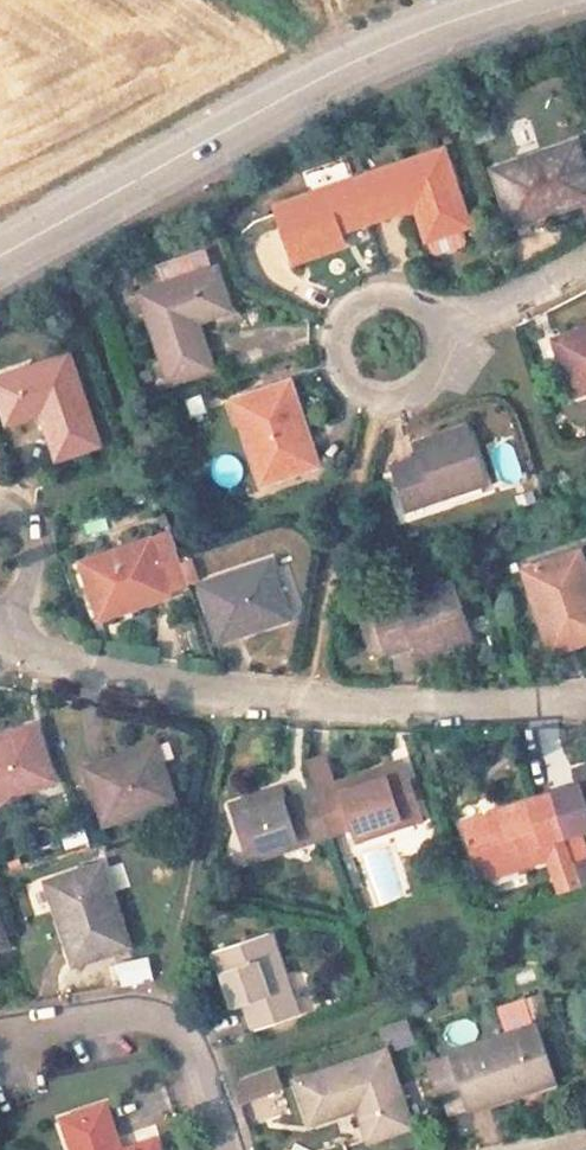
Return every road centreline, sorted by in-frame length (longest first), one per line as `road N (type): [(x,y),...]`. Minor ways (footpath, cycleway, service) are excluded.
road 1 (secondary): [(0,254),(381,50),(532,0)]
road 2 (residential): [(585,701),(443,709),(323,704),(183,688),(24,643)]
road 3 (residential): [(227,1149),(188,1035),(125,1007),(0,1045)]
road 4 (residential): [(457,324),(379,295),(346,312),(334,352),(345,382),(368,402),(403,399),(434,377)]
road 5 (residential): [(585,262),(457,324)]
road 6 (residential): [(0,506),(27,529),(32,565),(18,612)]

